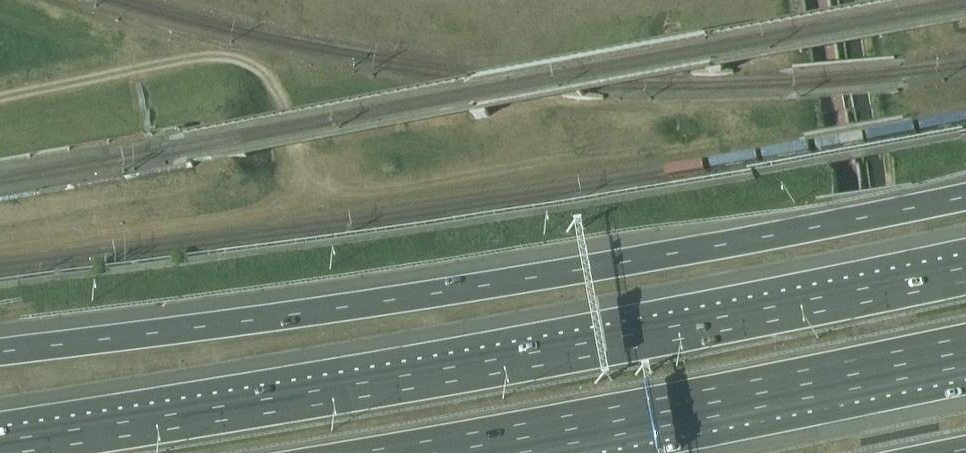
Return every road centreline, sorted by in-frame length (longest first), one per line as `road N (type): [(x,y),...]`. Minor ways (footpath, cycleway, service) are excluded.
road 1 (motorway): [(965,273),(418,379),(0,446)]
road 2 (motorway): [(965,195),(834,224),(261,320),(0,354)]
road 3 (track): [(0,94),(205,55),(238,60),(263,74),(323,170),(372,192),(598,151),(734,139)]
road 4 (motorway): [(419,452),(965,356)]

